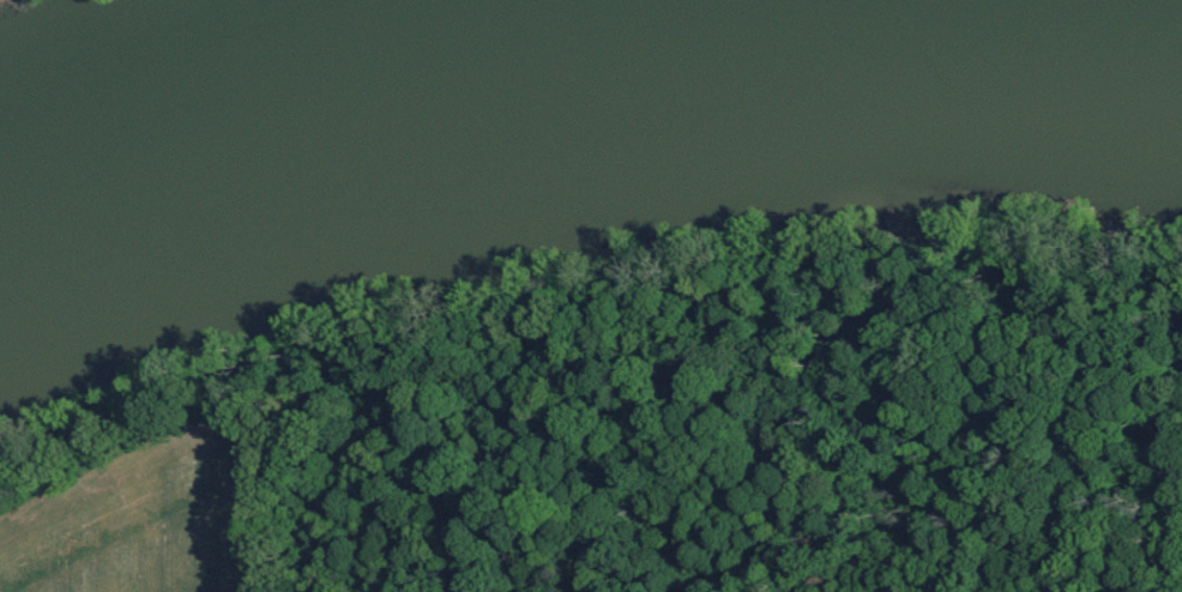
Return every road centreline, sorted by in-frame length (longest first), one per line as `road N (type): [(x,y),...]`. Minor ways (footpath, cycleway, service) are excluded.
road 1 (residential): [(289,591),(287,370)]

